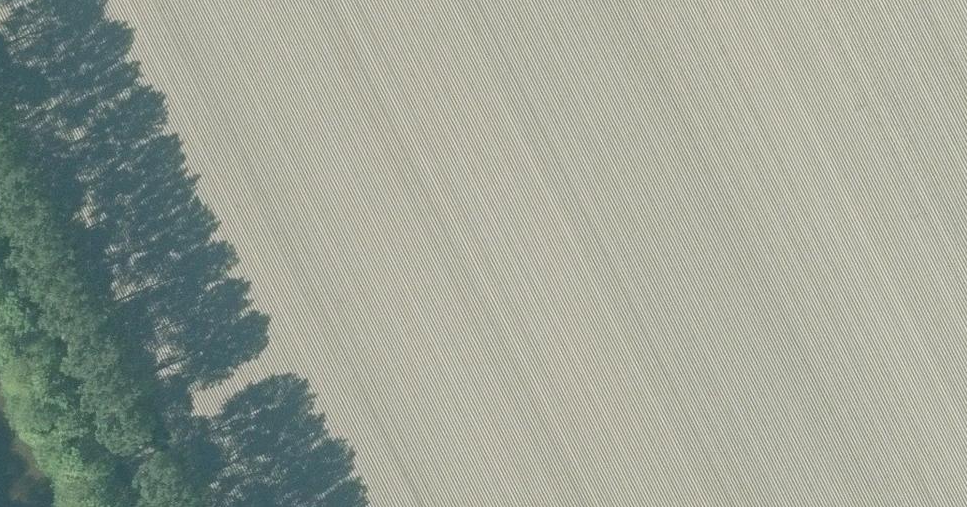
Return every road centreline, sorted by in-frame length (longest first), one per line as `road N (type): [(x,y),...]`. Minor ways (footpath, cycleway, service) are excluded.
road 1 (unclassified): [(161,506),(0,188)]

